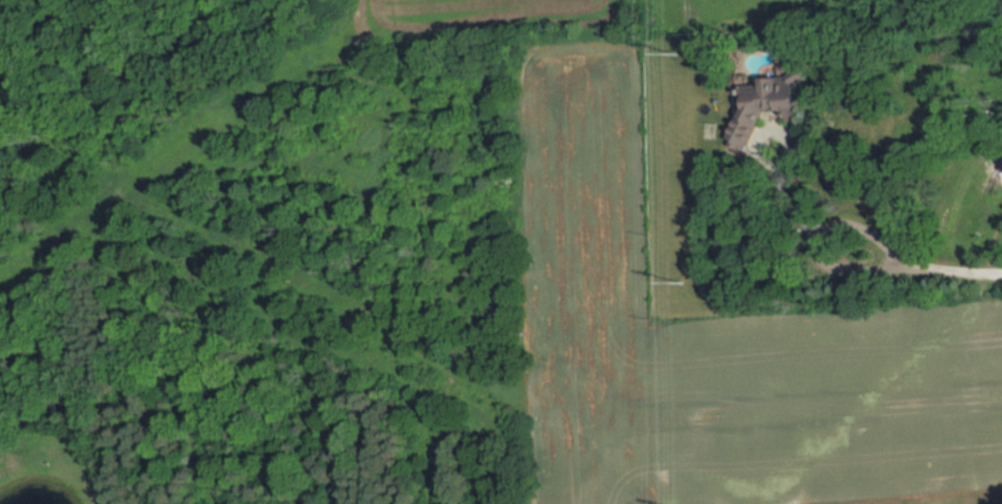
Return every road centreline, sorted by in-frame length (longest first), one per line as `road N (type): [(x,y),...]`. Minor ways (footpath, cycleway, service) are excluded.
road 1 (residential): [(918,265),(847,222),(817,240),(822,257),(841,270),(918,265)]

